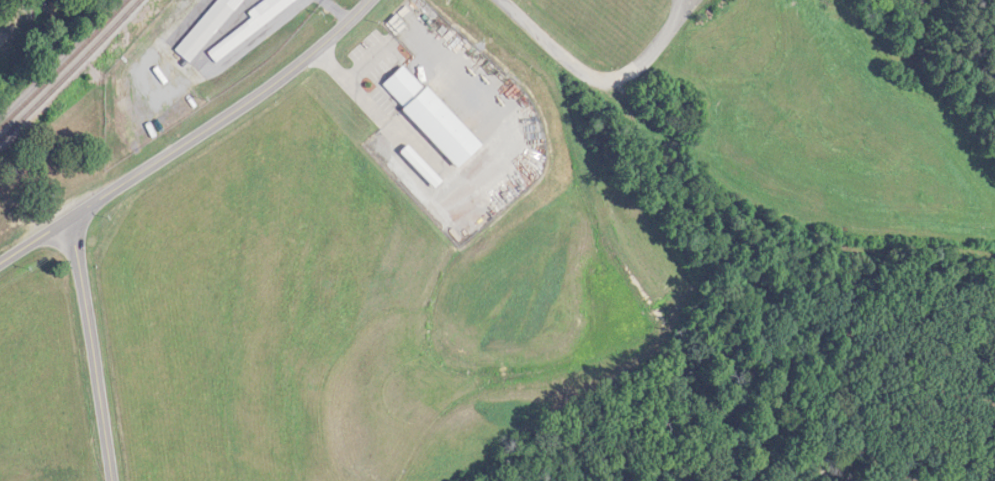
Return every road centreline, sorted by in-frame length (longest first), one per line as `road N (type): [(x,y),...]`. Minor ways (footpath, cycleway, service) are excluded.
road 1 (residential): [(0,263),(242,107),(371,0)]
road 2 (residential): [(113,480),(68,219)]

